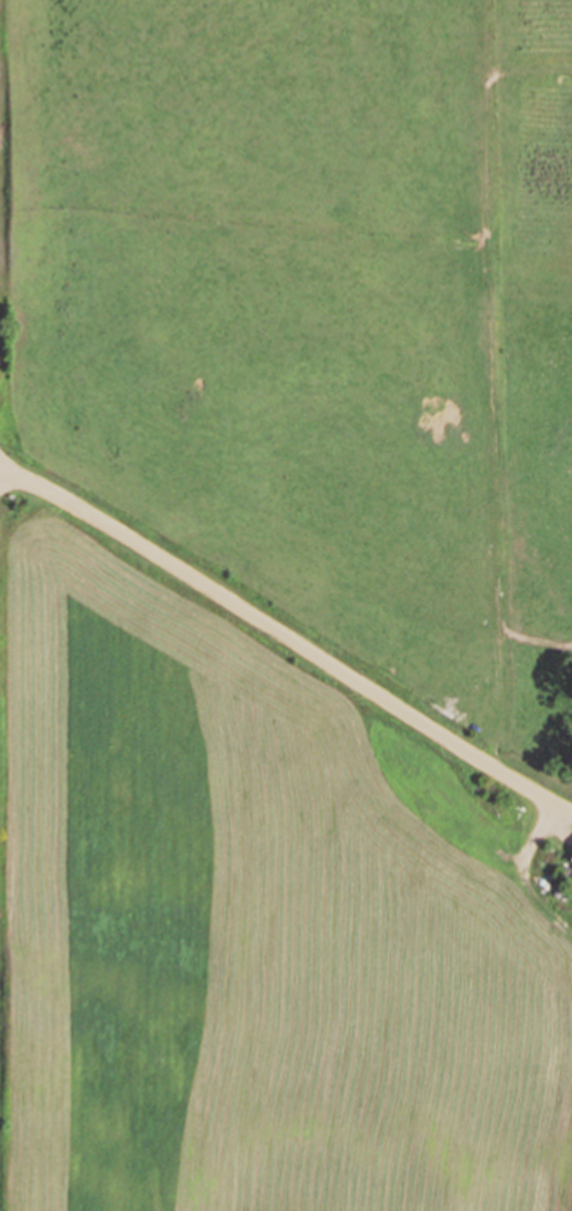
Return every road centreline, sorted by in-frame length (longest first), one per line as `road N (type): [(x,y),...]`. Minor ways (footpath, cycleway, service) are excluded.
road 1 (residential): [(0,475),(42,489),(154,554),(571,817)]

